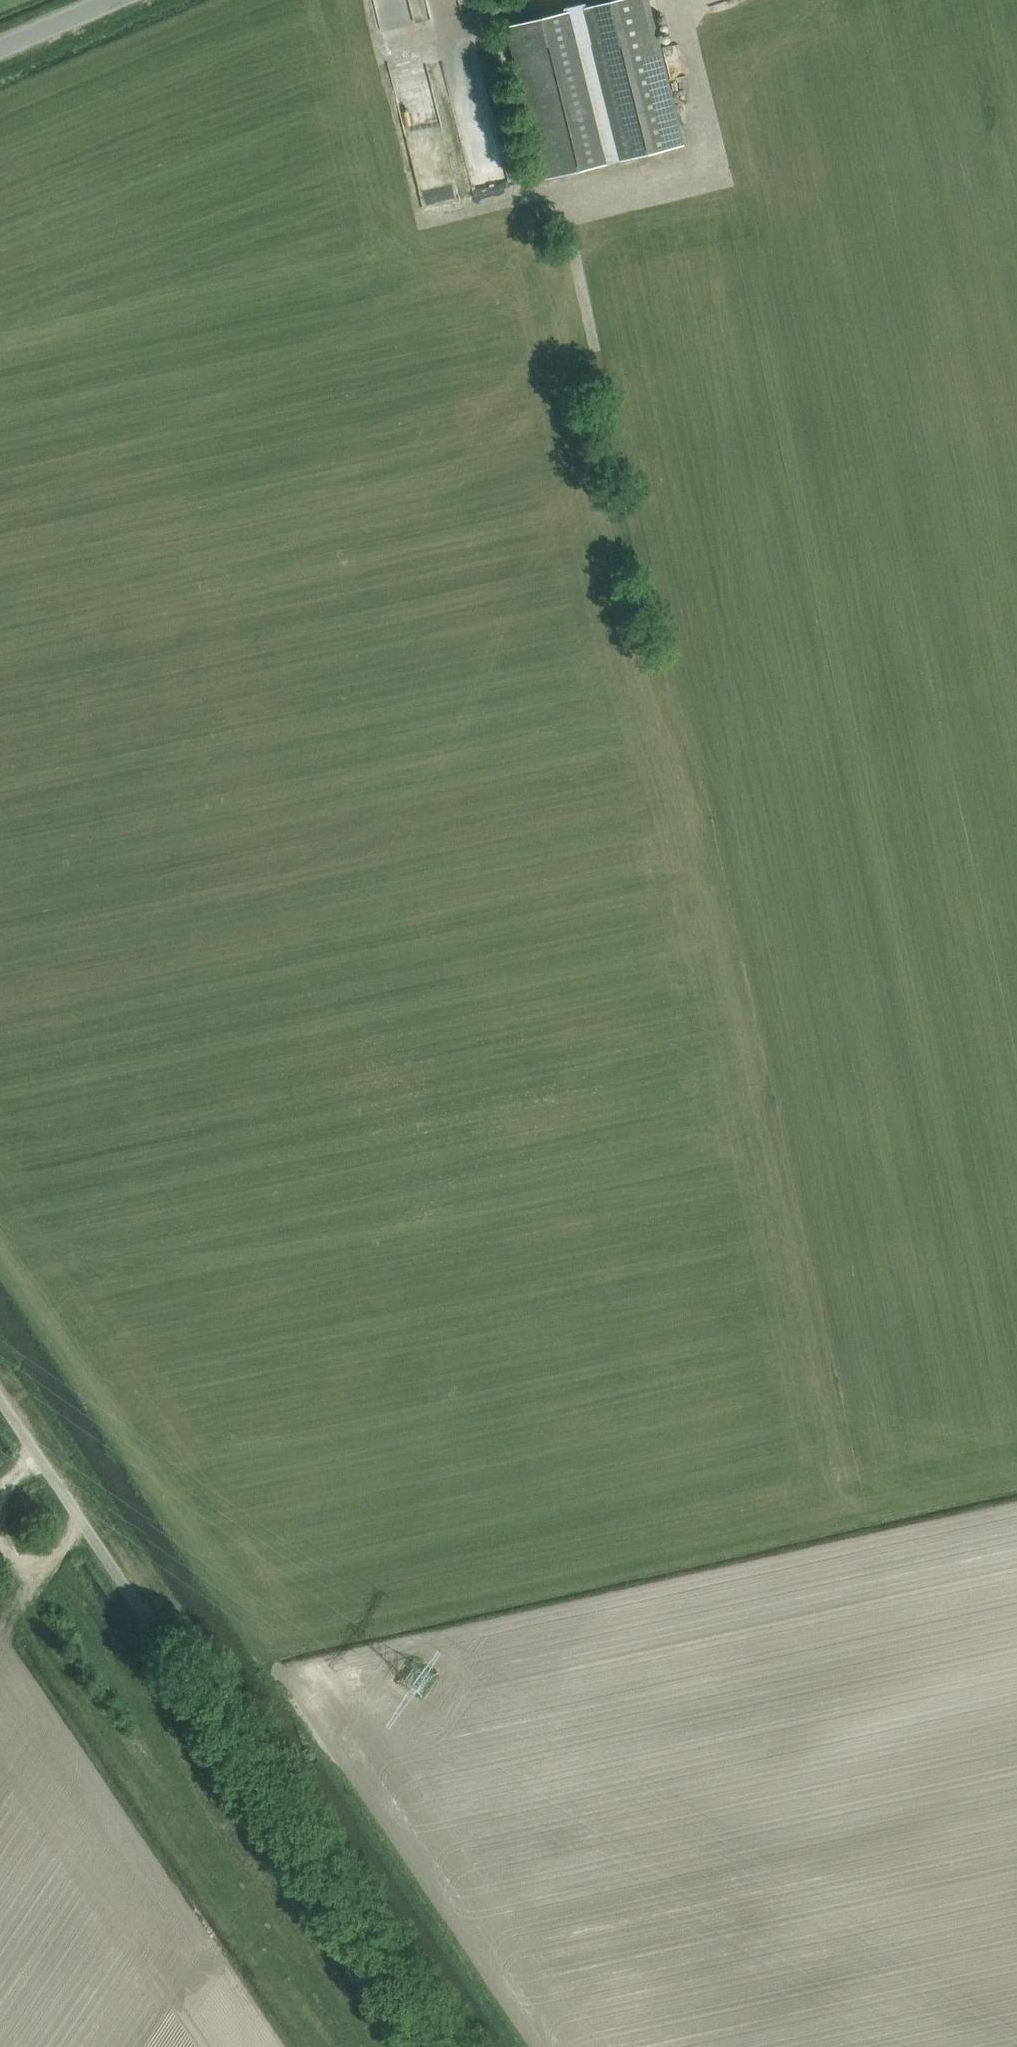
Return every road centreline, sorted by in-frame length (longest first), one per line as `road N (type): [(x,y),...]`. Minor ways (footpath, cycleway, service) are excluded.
road 1 (unclassified): [(432,2046),(0,1399)]
road 2 (unclassified): [(0,52),(121,0)]

